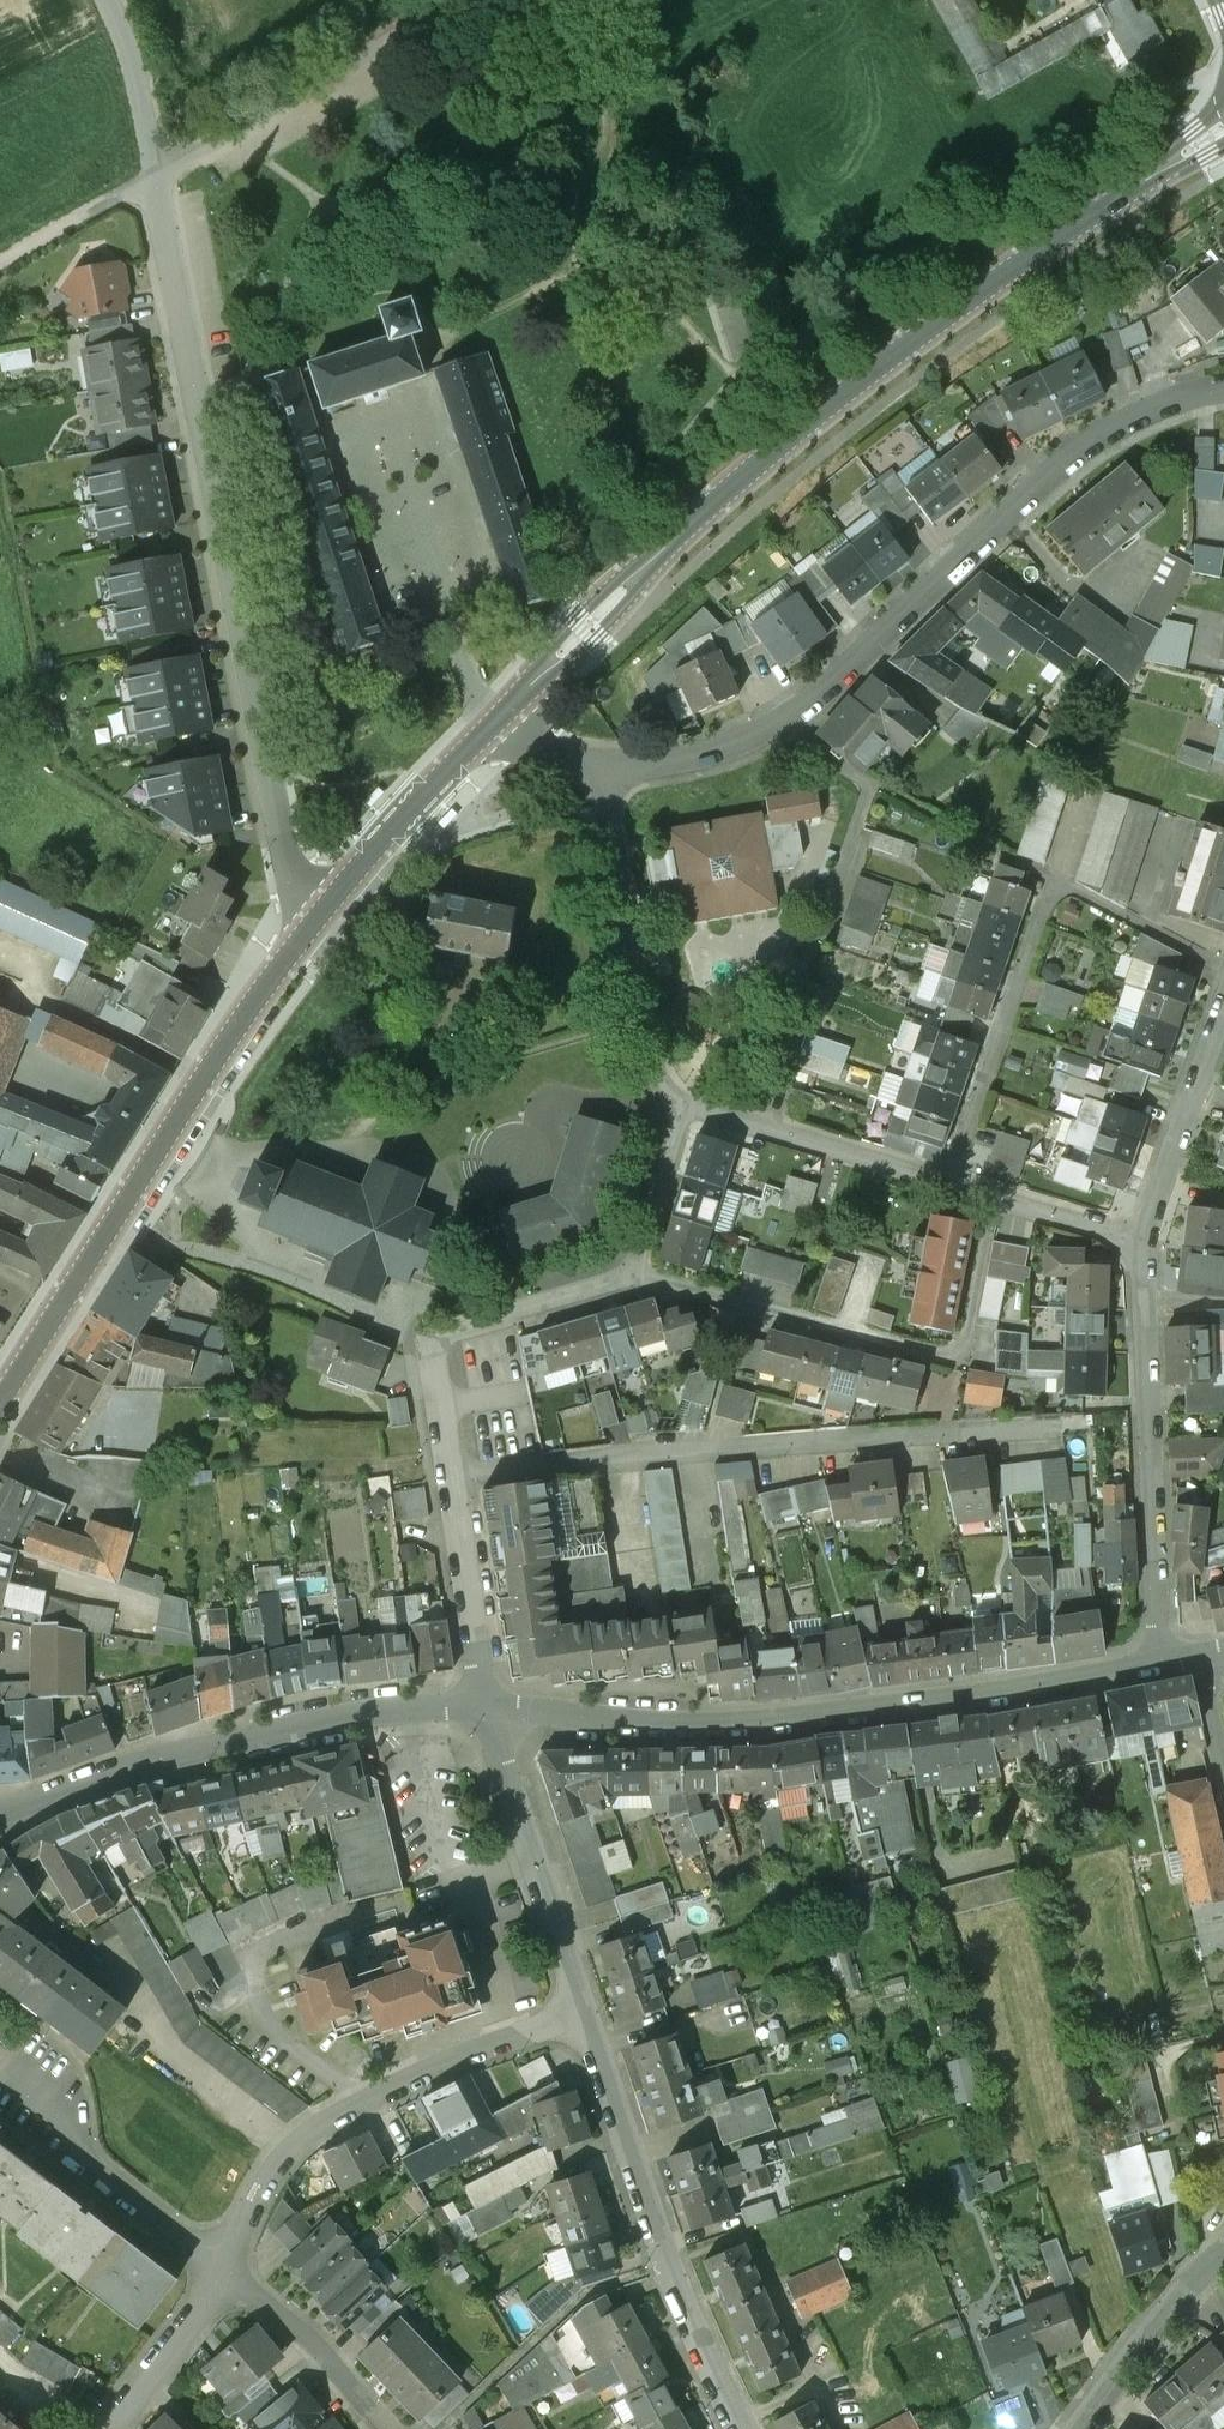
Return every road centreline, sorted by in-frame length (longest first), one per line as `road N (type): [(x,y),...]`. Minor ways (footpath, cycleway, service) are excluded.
road 1 (residential): [(115,0),(127,24),(162,184),(291,882),(314,924)]
road 2 (tertiary): [(509,702),(715,502),(834,402),(1167,165)]
road 3 (residential): [(597,775),(695,759),(785,728),(1070,459),(1173,401),(1223,388)]
road 4 (residential): [(489,1706),(752,1720),(1163,1660)]
road 5 (residential): [(453,1473),(1054,1425)]
road 6 (tertiary): [(0,1402),(314,924)]
road 7 (residential): [(0,1813),(247,1736),(330,1719),(489,1706)]
road 8 (residential): [(635,1274),(946,1358),(966,1346),(997,1197)]
road 9 (residential): [(588,2005),(508,2034),(332,2122),(294,2150),(224,2273)]
road 10 (residential): [(588,2005),(674,2264),(754,2428)]
road 11 (residential): [(1163,1660),(1144,1246)]
road 12 (residential): [(453,1473),(433,1356),(445,1330),(635,1274)]
road 13 (residential): [(597,775),(653,1064),(683,1101)]
road 14 (residential): [(683,1101),(997,1197)]
road 15 (residential): [(489,1706),(588,2005)]
road 16 (residential): [(6,2064),(96,2169),(224,2273)]
road 17 (tertiary): [(314,924),(509,702)]
road 18 (residential): [(1144,1246),(1223,1023)]
road 19 (residential): [(489,1706),(453,1473)]
road 20 (residential): [(1083,2428),(1178,2295),(1223,2246)]
road 21 (residential): [(224,2273),(308,2338),(369,2413)]
road 22 (residential): [(224,2273),(105,2428)]
road 23 (track): [(0,270),(162,184)]
road 24 (residential): [(683,1101),(635,1274)]
road 25 (residential): [(997,1197),(1144,1246)]

